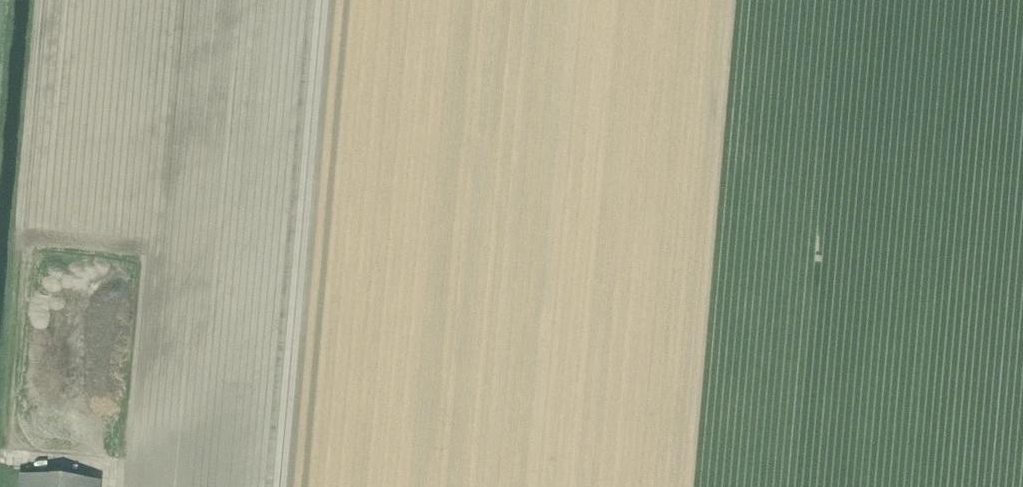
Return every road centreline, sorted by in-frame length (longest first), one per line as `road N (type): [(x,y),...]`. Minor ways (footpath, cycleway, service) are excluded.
road 1 (track): [(42,0),(23,231),(89,242),(78,462),(112,465)]
road 2 (track): [(689,486),(731,0)]

